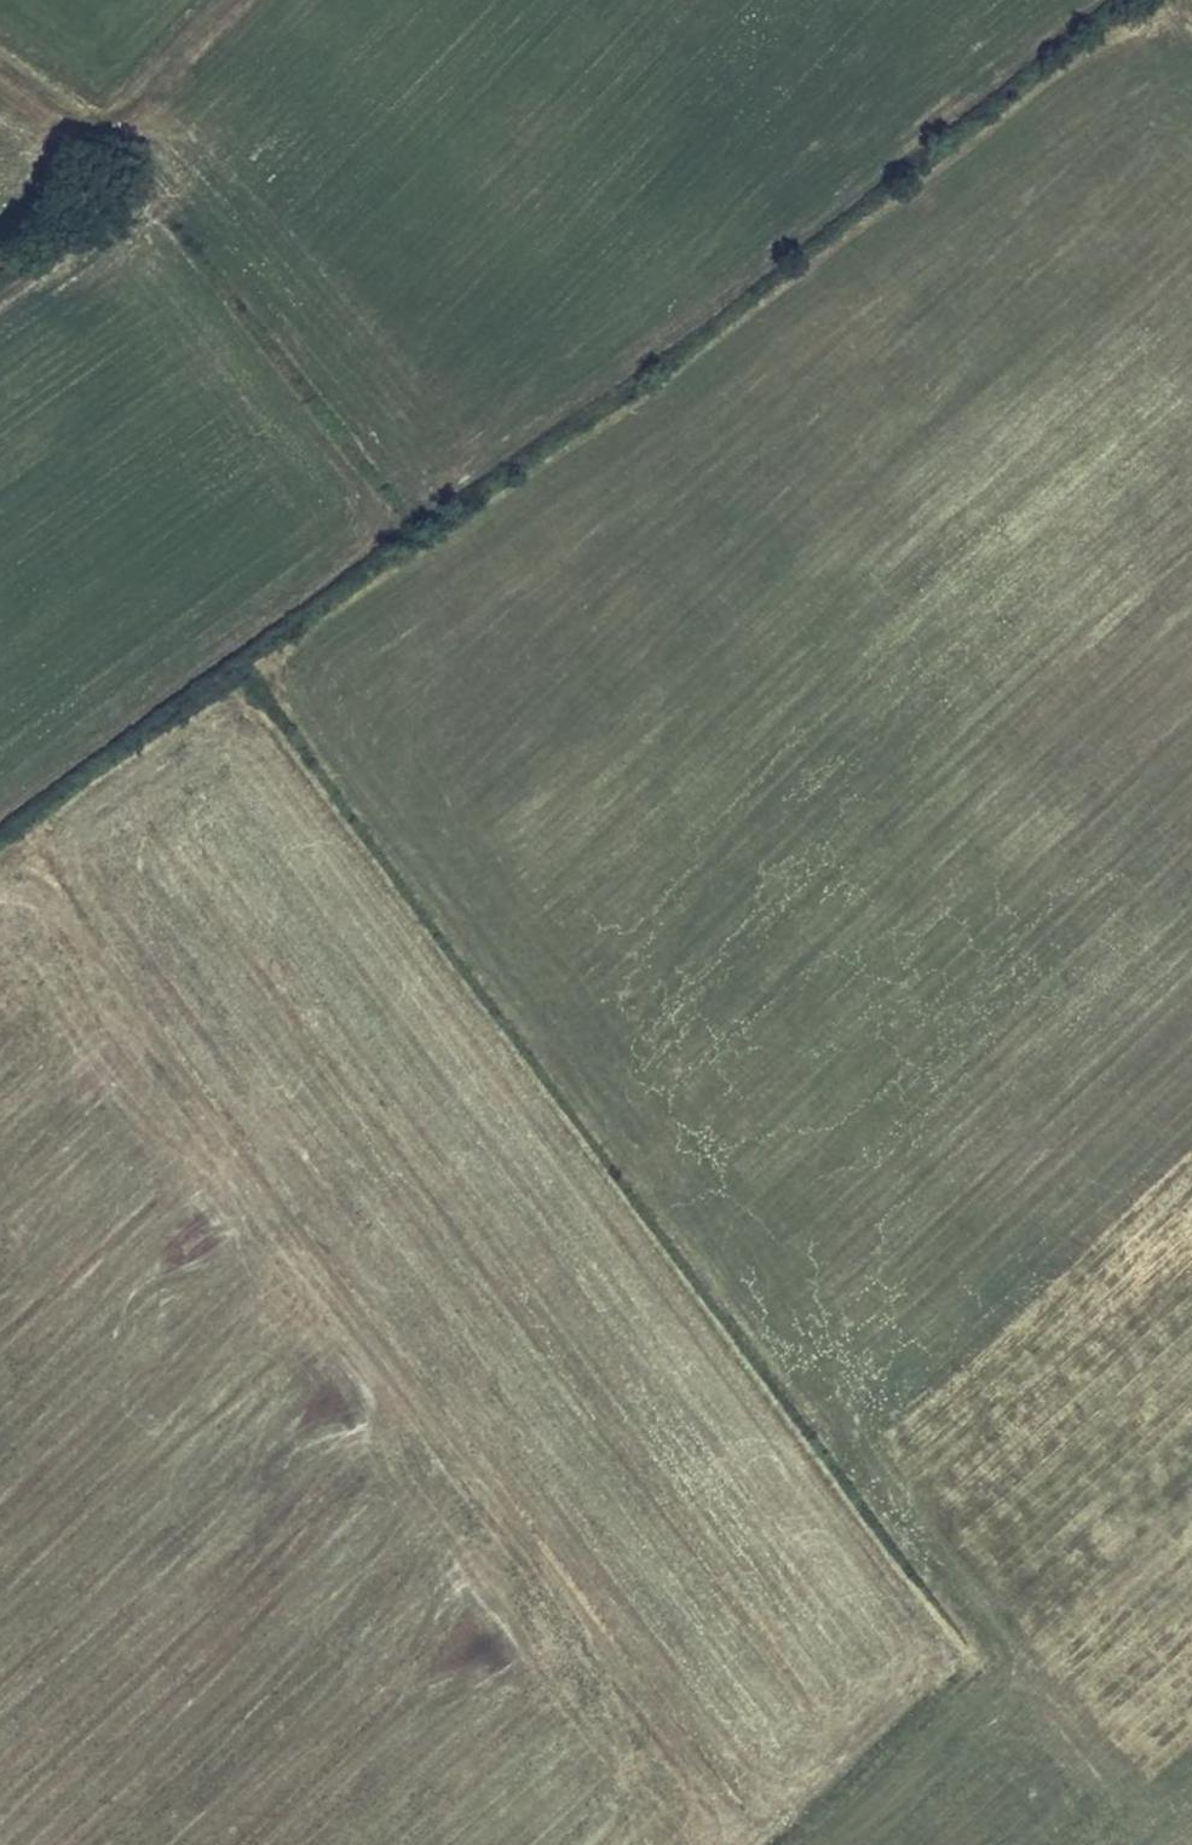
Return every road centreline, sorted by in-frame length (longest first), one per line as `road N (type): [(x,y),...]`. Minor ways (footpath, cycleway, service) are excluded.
road 1 (track): [(253,0),(159,98),(108,125),(80,123),(0,63)]

